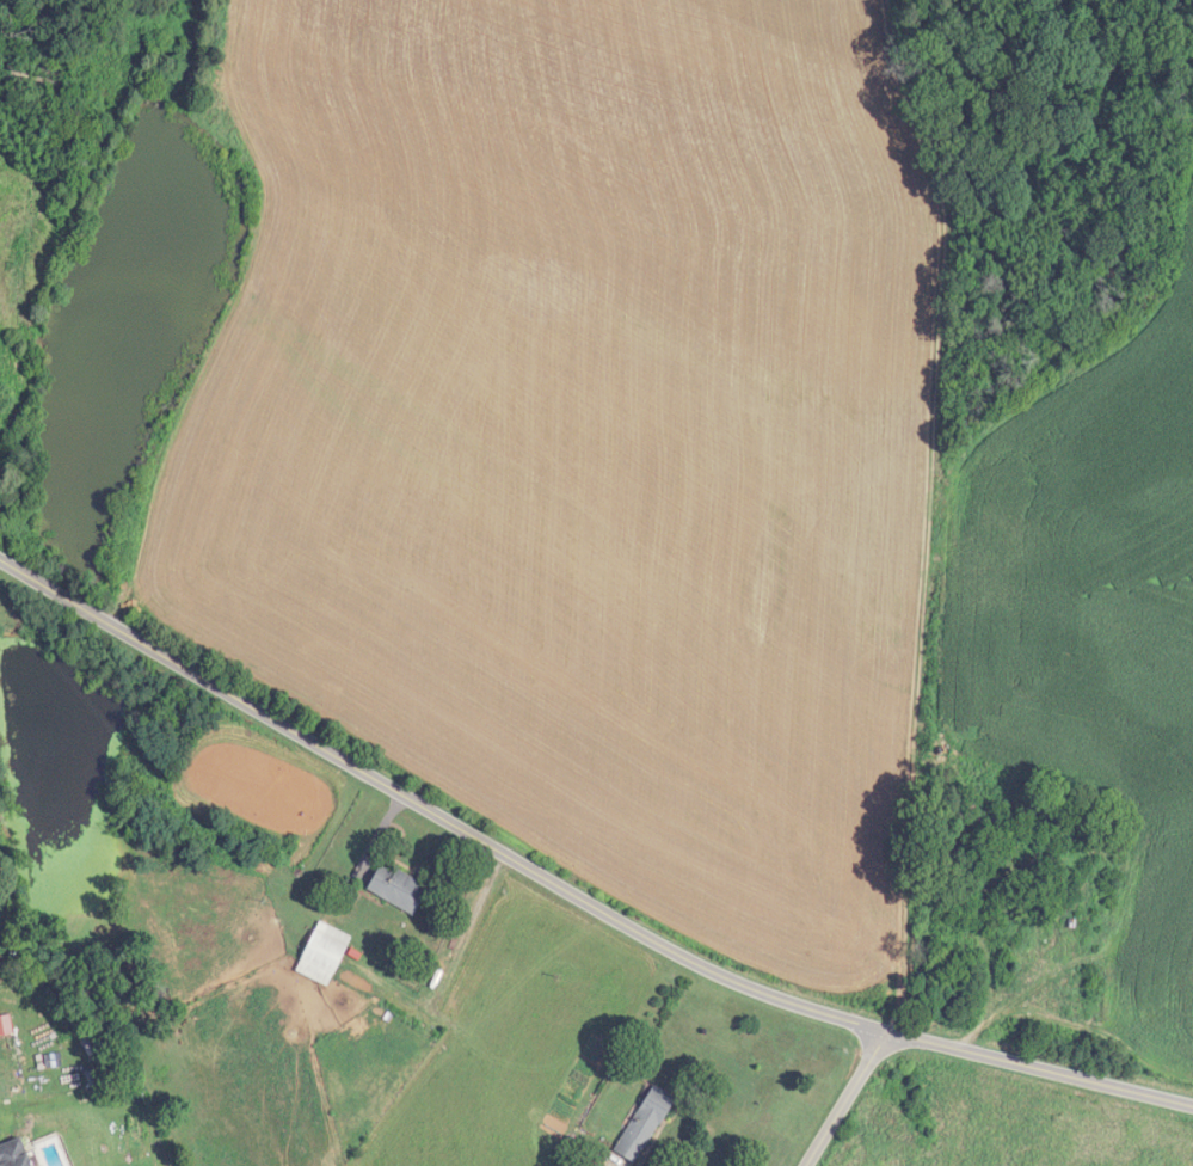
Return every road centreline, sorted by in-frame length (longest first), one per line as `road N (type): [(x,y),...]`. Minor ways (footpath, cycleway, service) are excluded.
road 1 (residential): [(1192,1107),(887,1033),(712,972),(0,561)]
road 2 (residential): [(807,1165),(887,1033)]

